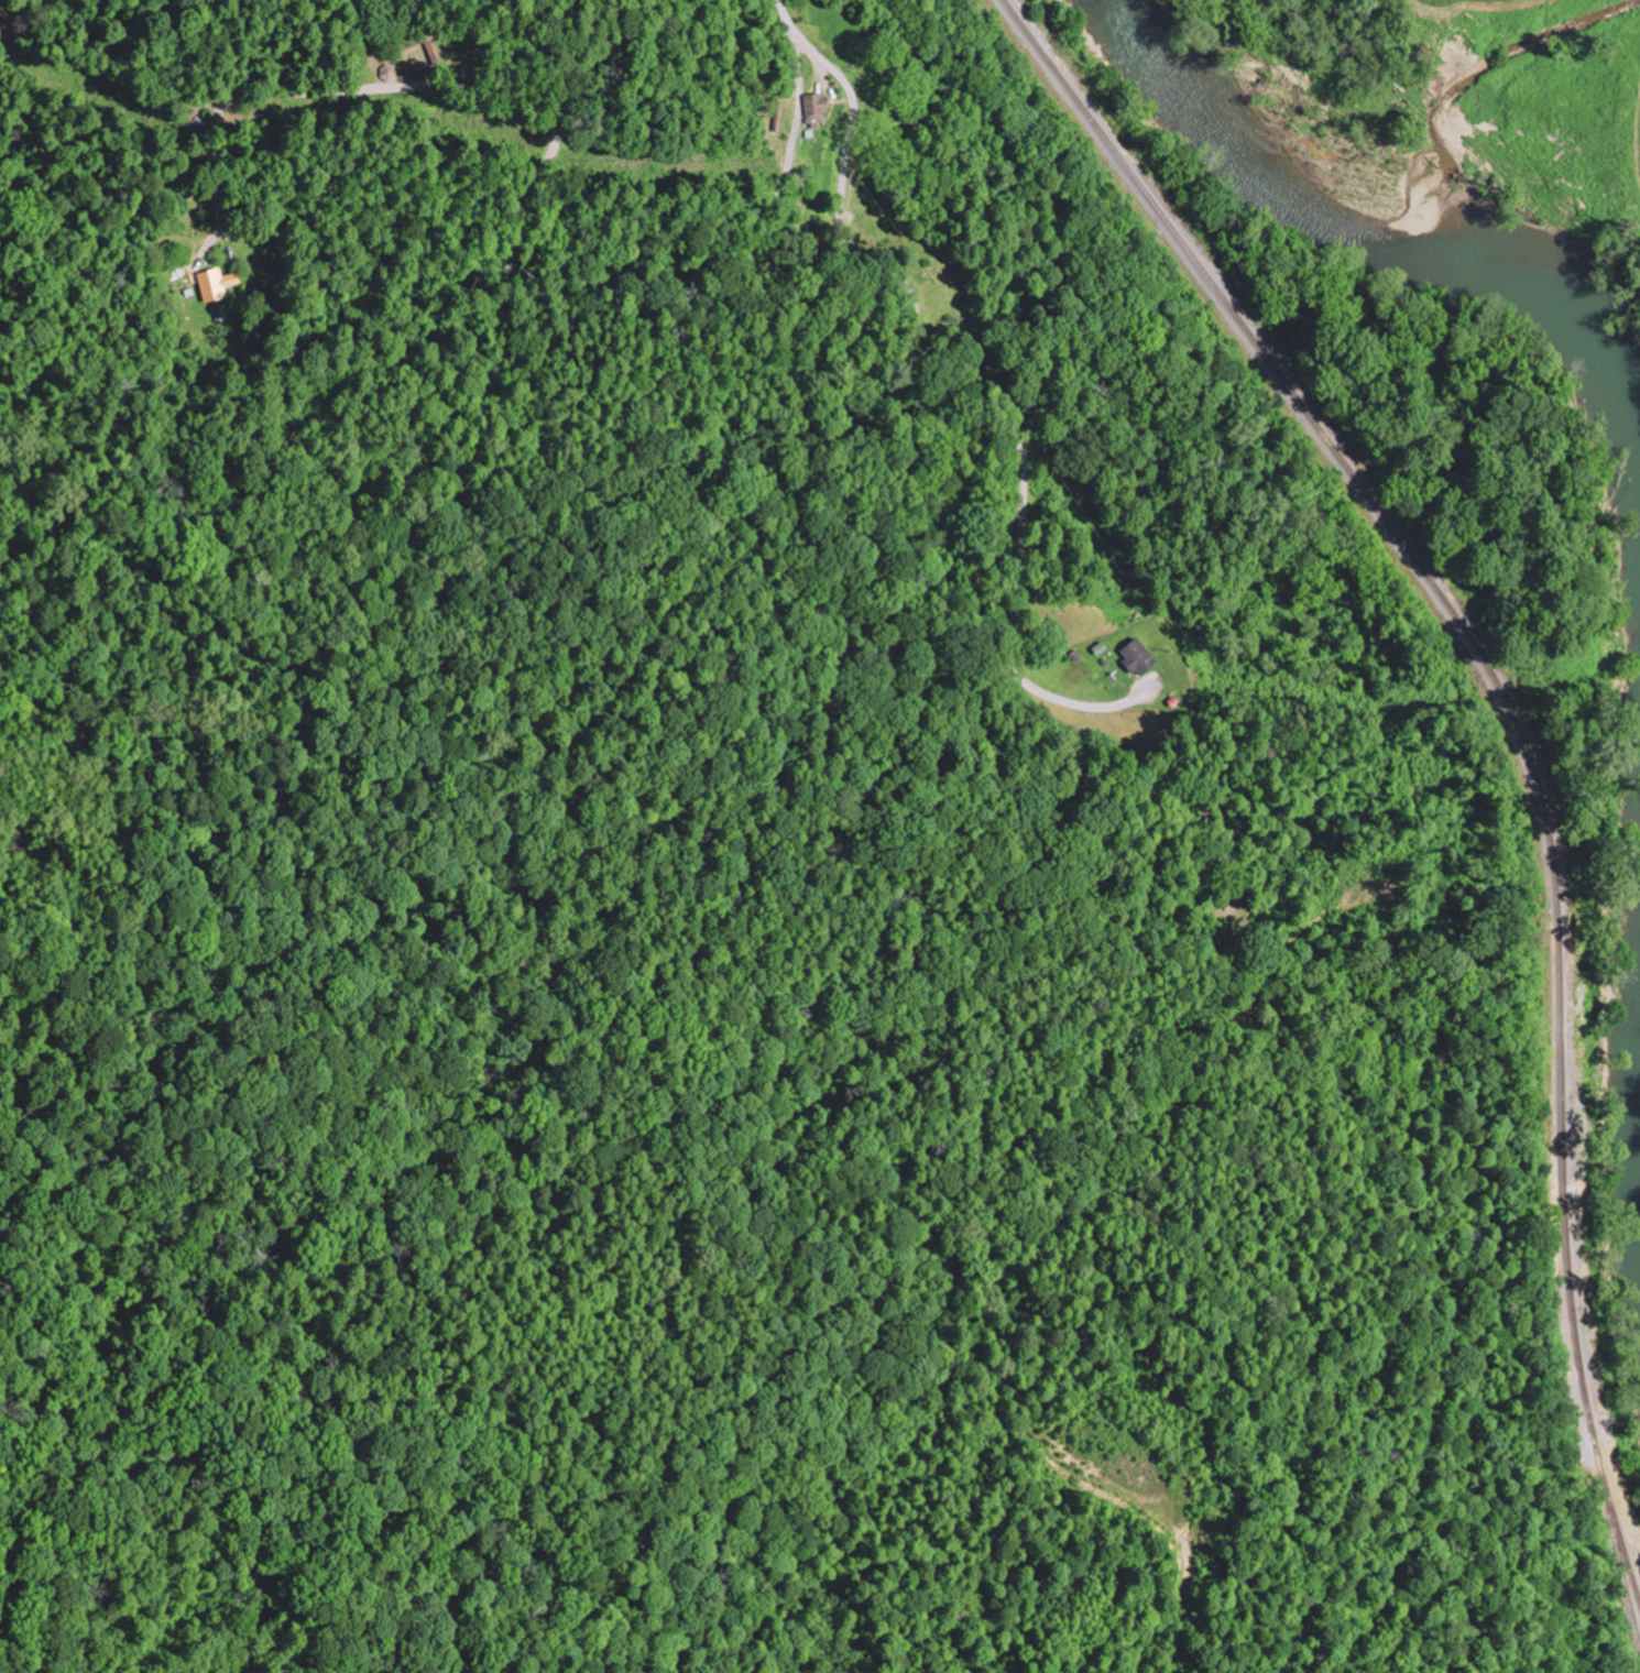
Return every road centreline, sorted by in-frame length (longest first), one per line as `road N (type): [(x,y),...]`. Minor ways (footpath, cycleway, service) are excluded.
road 1 (residential): [(773,0),(849,99),(839,209),(846,249),(910,289),(916,351),(898,400),(903,414),(999,428),(1020,455),(1016,695),(1160,766)]

